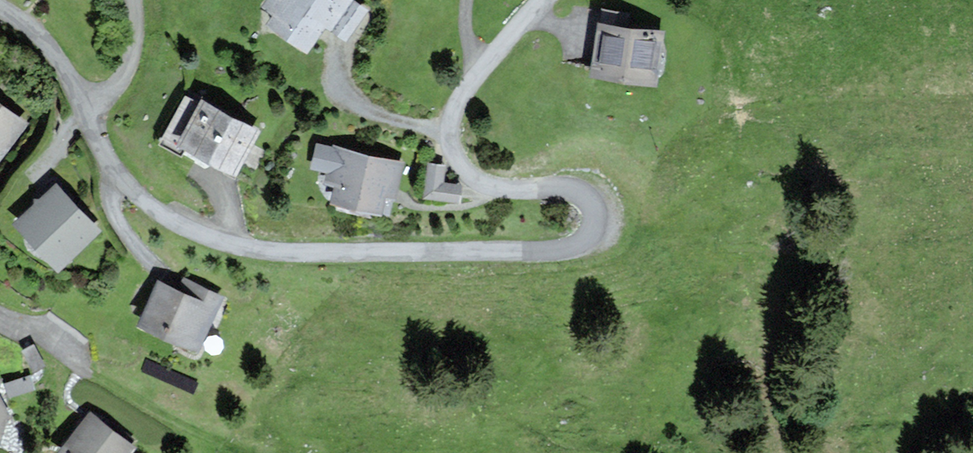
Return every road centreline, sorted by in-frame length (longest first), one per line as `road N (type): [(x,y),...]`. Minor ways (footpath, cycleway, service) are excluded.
road 1 (residential): [(82,106),(134,191),(171,220),(230,244),(298,253),(559,251),(589,233),(587,202),(559,187),(513,190),(484,182),(457,158),(450,134),(460,98),(537,0)]
road 2 (residential): [(82,106),(120,84),(130,64),(135,0)]
road 3 (residential): [(0,8),(46,45),(82,106)]

